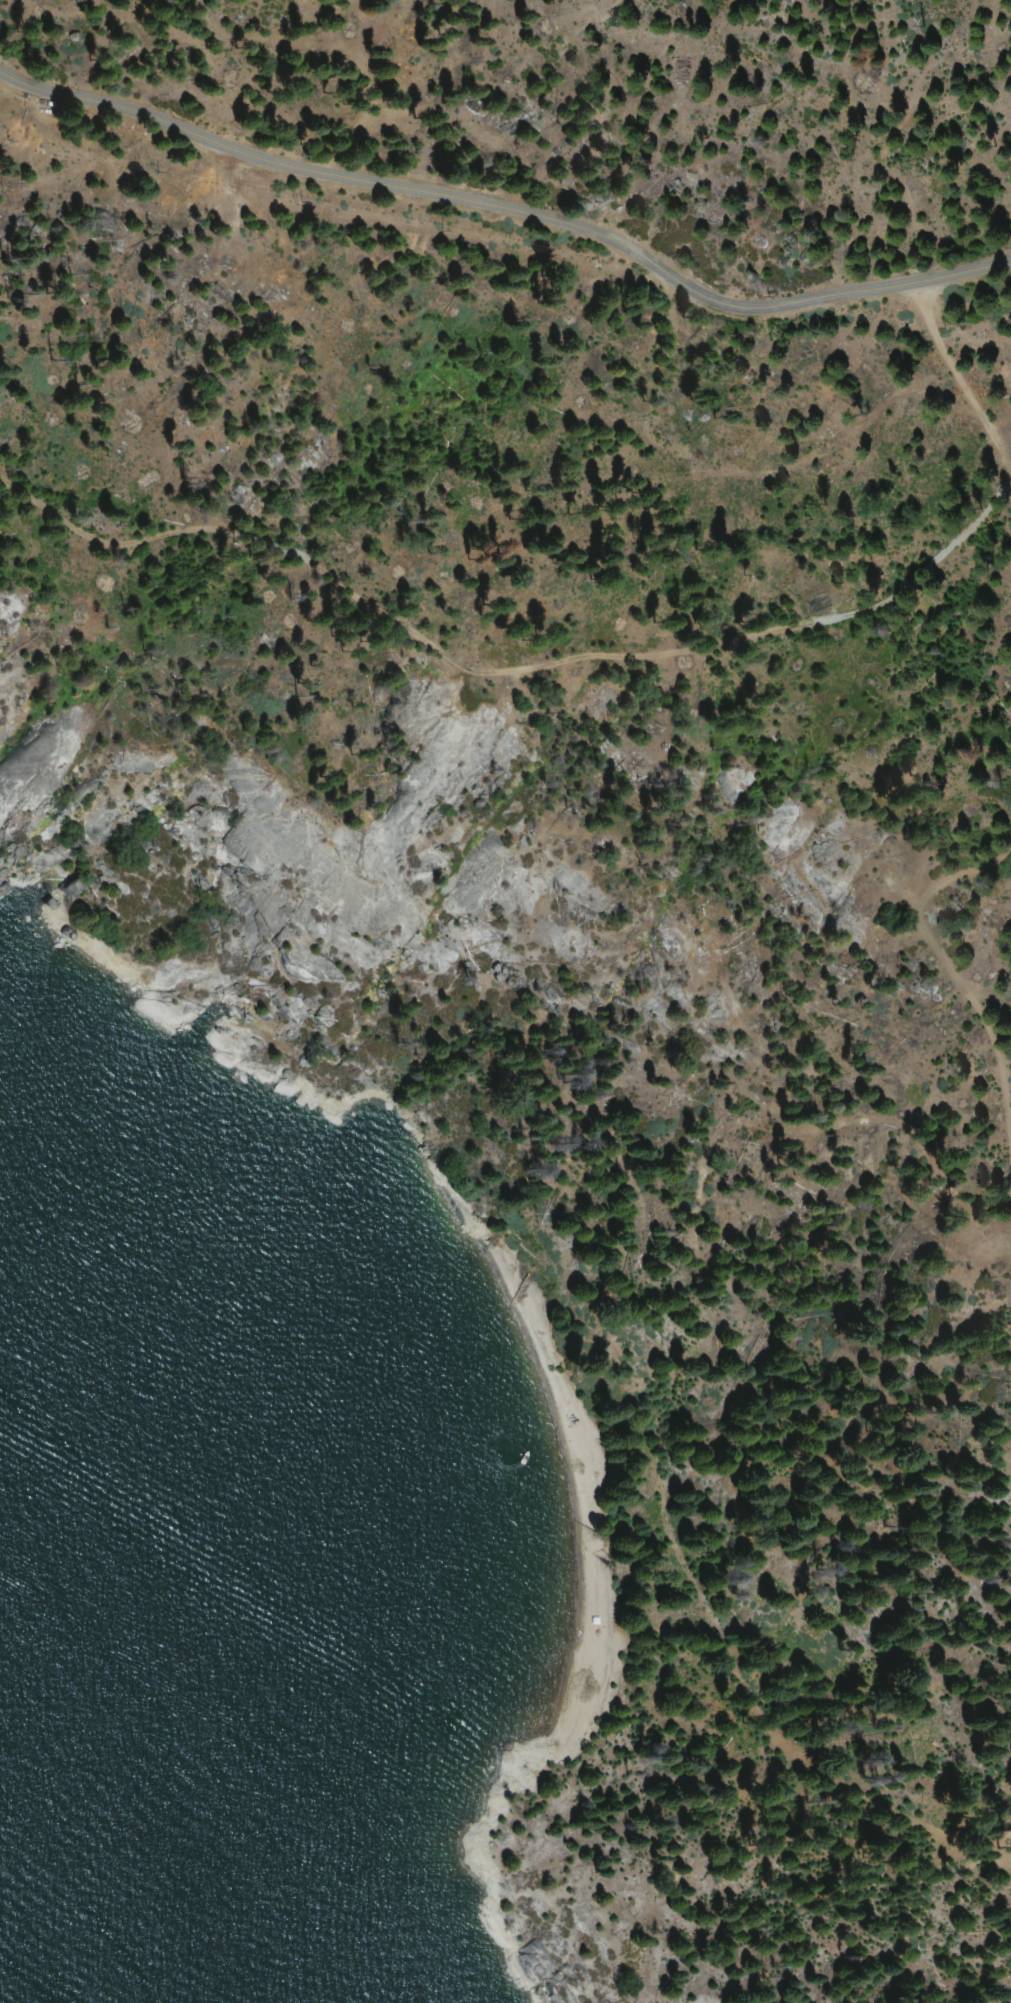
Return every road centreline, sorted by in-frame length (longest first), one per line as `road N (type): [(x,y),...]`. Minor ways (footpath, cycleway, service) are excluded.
road 1 (residential): [(1010,261),(737,309),(682,292),(638,249),(579,225),(256,163),(131,108),(34,88),(0,72)]

